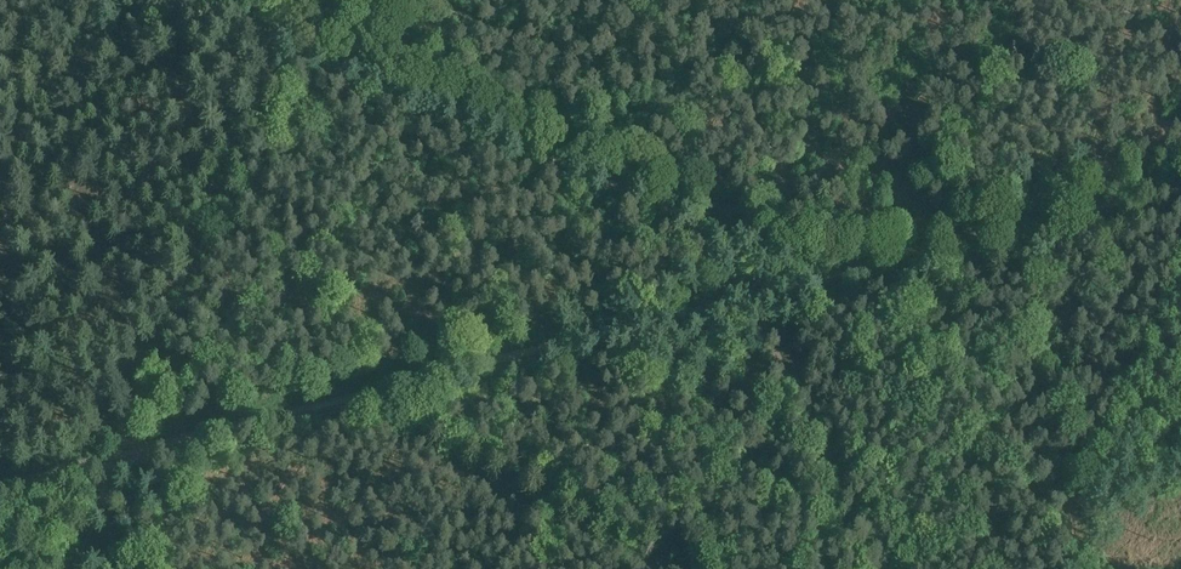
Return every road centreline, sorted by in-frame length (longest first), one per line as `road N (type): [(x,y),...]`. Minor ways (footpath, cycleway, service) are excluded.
road 1 (track): [(746,289),(0,484)]
road 2 (track): [(746,289),(719,254),(716,217),(585,178),(275,43)]
road 3 (track): [(1180,173),(746,289)]
road 4 (track): [(885,568),(762,307),(746,289)]
road 5 (track): [(1122,386),(1180,207)]

